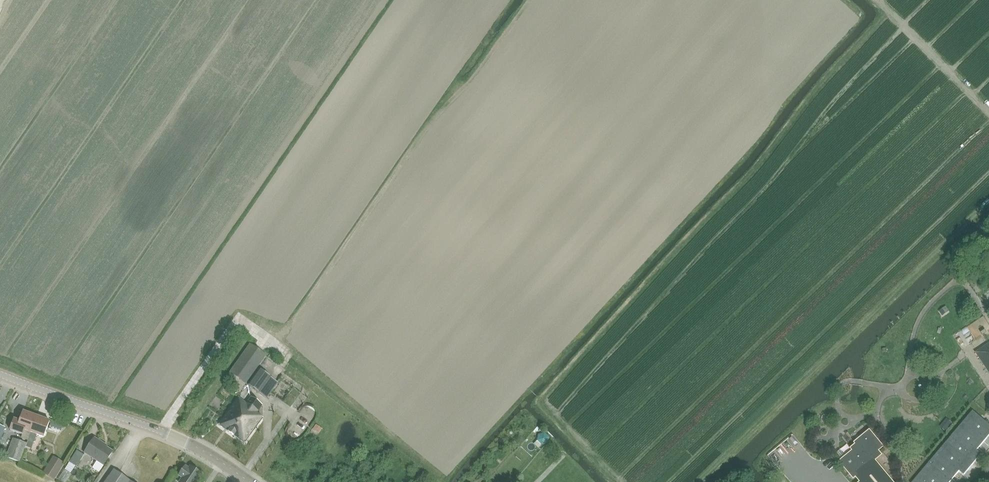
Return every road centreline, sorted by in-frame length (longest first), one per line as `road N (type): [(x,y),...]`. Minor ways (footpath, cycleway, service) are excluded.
road 1 (track): [(534,0),(274,345),(235,323),(162,432)]
road 2 (tertiary): [(250,481),(162,432),(0,374)]

